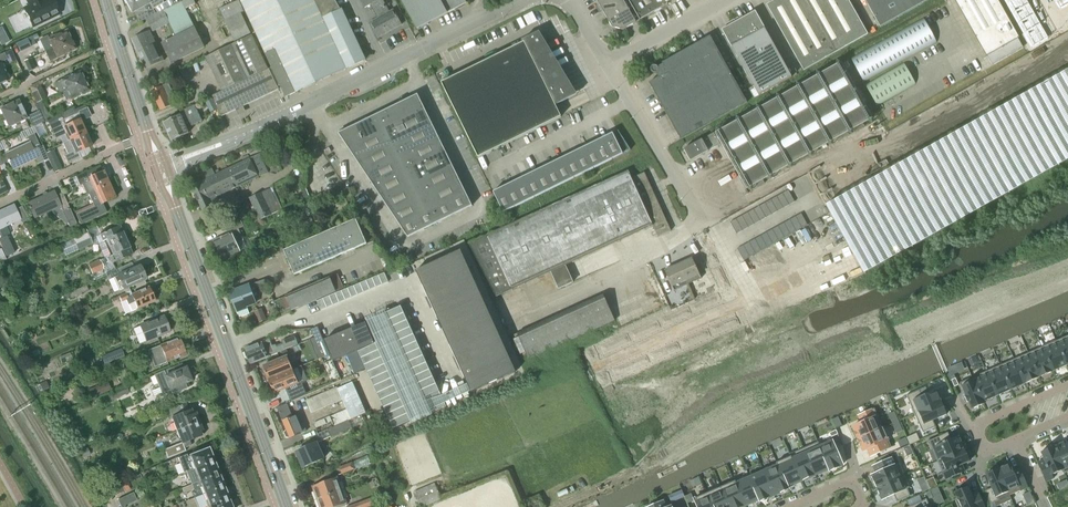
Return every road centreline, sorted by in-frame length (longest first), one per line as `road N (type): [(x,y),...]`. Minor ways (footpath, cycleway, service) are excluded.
road 1 (unclassified): [(167,166),(517,0)]
road 2 (tertiary): [(286,506),(174,199)]
road 3 (unclassified): [(707,227),(609,64)]
road 4 (residential): [(0,203),(151,136)]
road 5 (residential): [(1067,386),(974,427),(986,453),(1015,440)]
road 6 (residential): [(120,46),(0,96)]
road 7 (unclassified): [(609,64),(722,0)]

